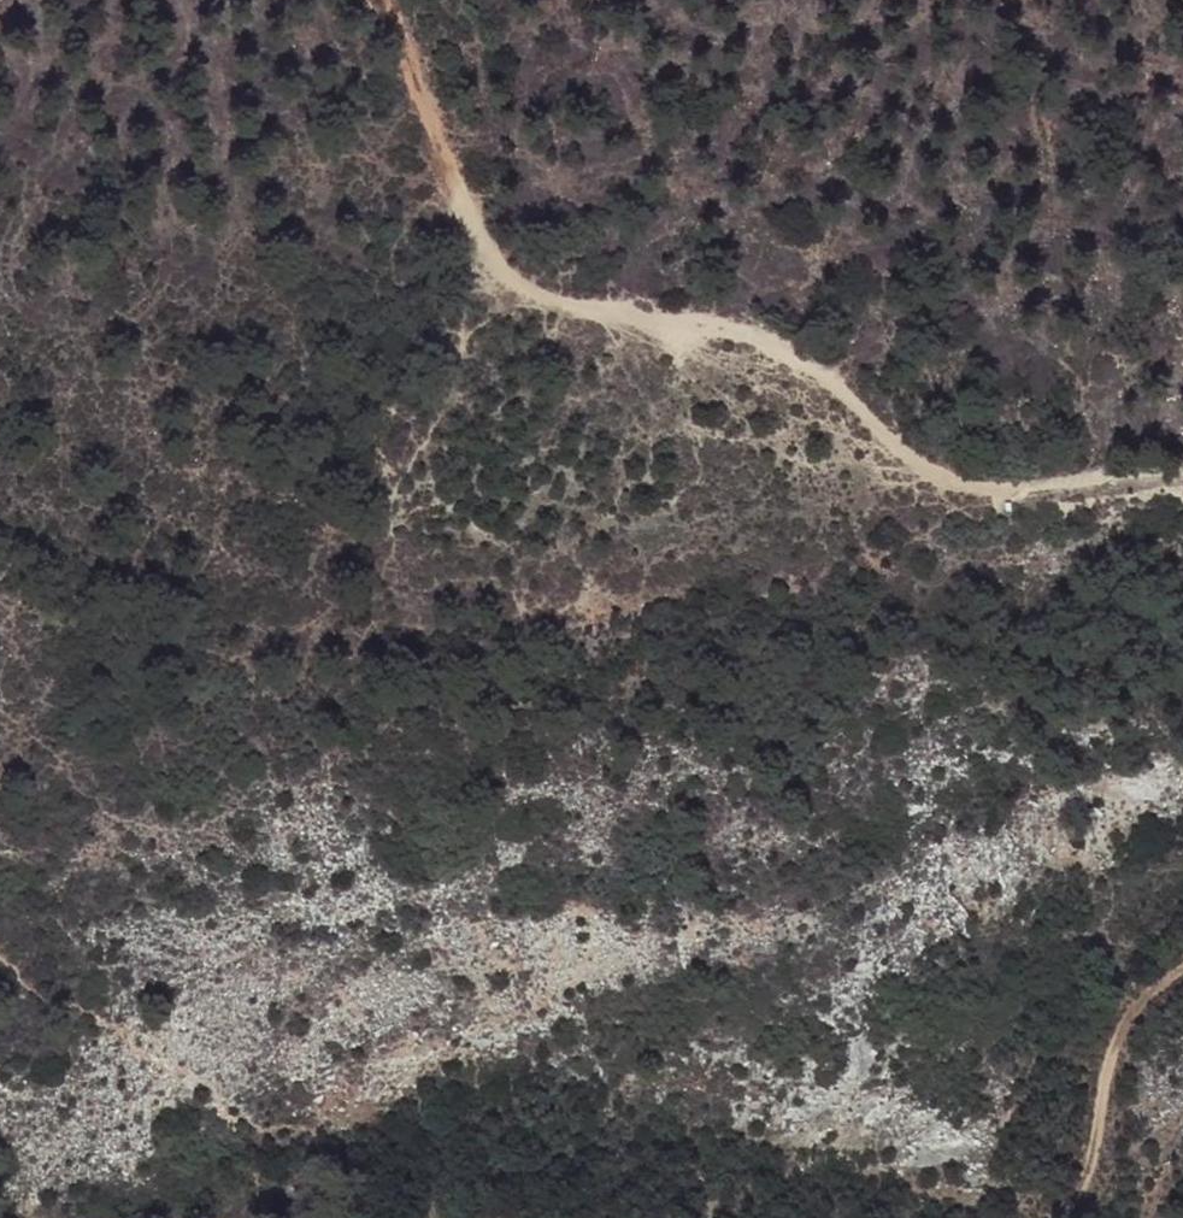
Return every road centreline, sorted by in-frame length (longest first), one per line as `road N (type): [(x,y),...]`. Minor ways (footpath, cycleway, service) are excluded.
road 1 (track): [(1060,1217),(1090,1178),(1111,1055),(1182,985)]
road 2 (track): [(499,1217),(481,1212),(362,1217)]

